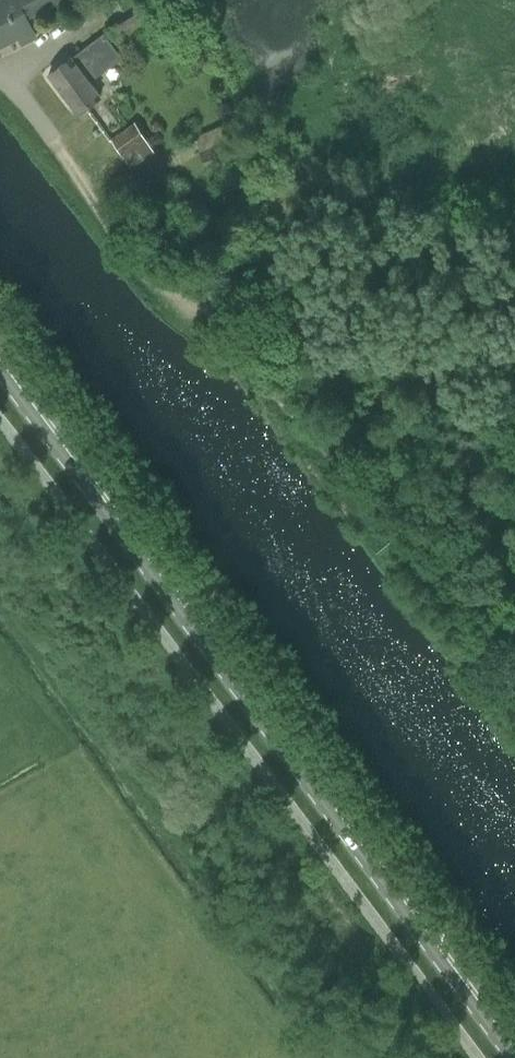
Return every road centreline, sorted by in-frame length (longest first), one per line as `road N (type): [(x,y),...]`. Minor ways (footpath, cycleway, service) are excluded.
road 1 (secondary): [(514,1053),(0,357)]
road 2 (track): [(514,667),(365,485),(233,350)]
road 3 (track): [(52,141),(155,280),(233,350)]

